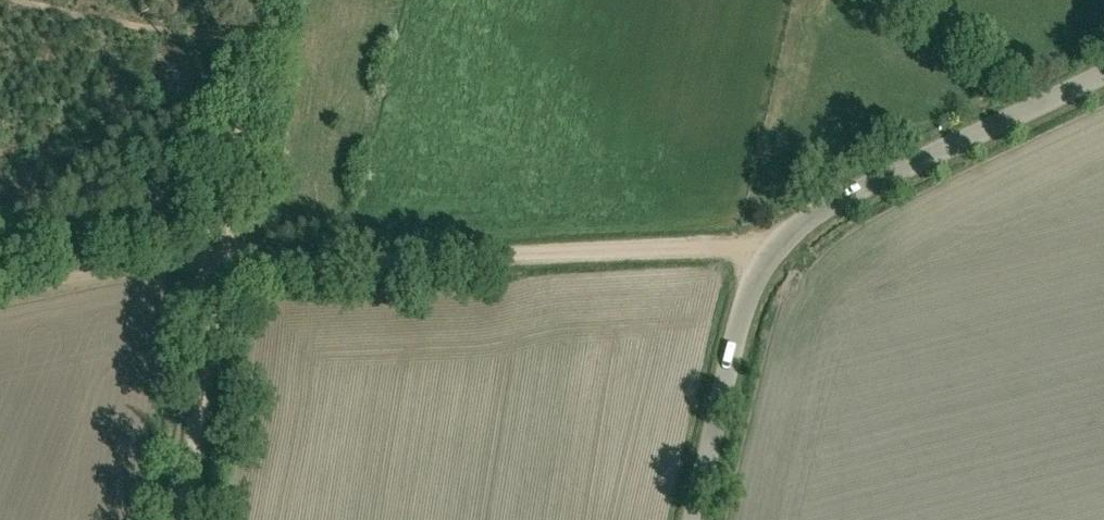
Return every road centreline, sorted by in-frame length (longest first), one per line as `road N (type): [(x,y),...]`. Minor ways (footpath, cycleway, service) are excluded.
road 1 (unclassified): [(700,519),(748,311),(780,248),(829,207),(1103,76)]
road 2 (track): [(780,248),(222,261)]
road 3 (track): [(258,0),(222,261)]
road 4 (track): [(222,261),(181,519)]
road 5 (track): [(206,261),(170,261),(0,298)]

